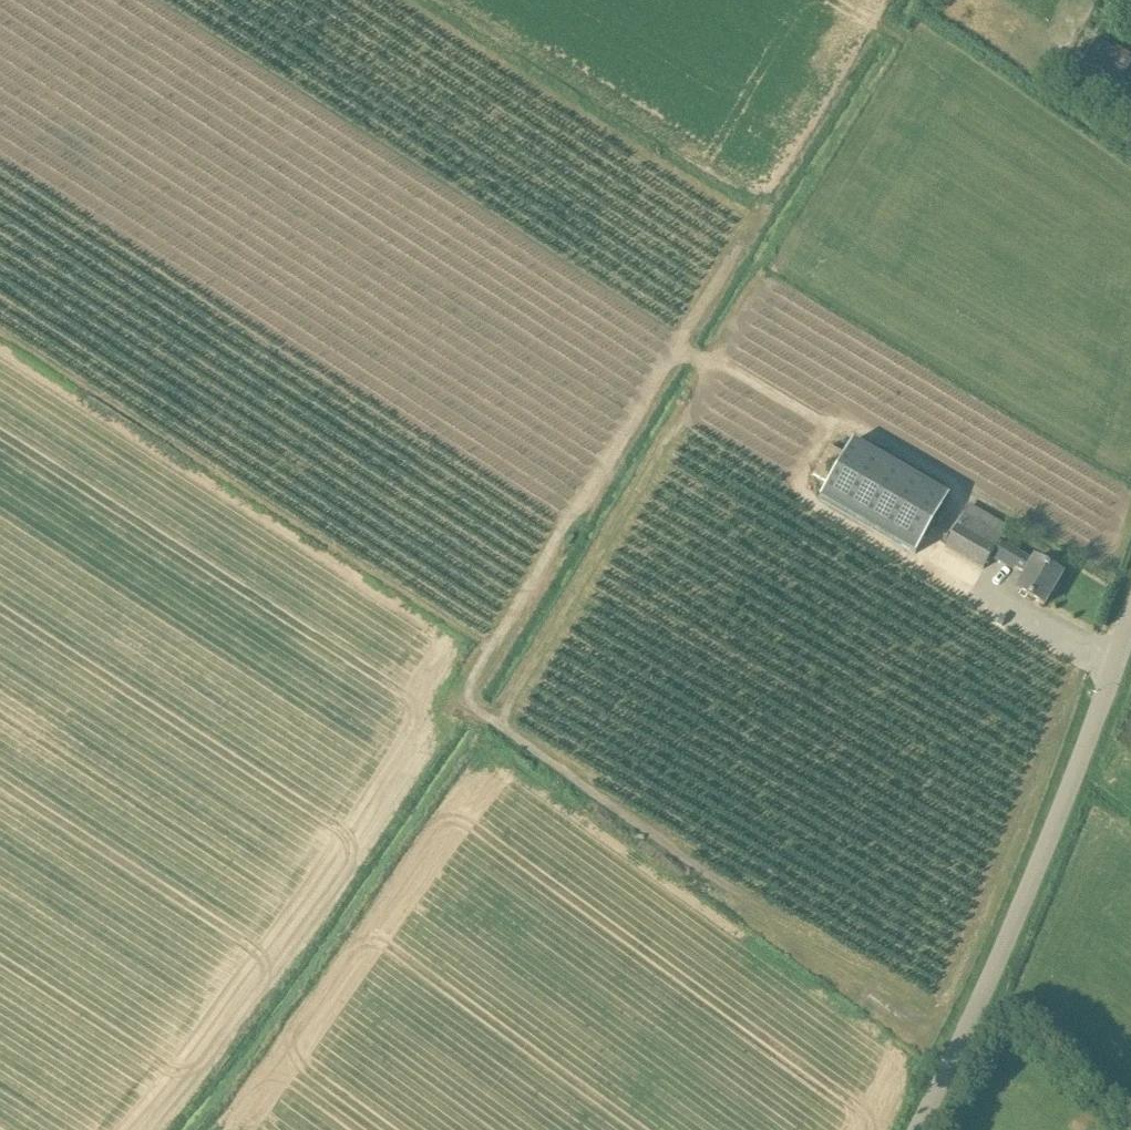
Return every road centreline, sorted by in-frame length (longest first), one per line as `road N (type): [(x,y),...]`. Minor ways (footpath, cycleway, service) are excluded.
road 1 (unclassified): [(919,1129),(1078,763),(1130,610)]

